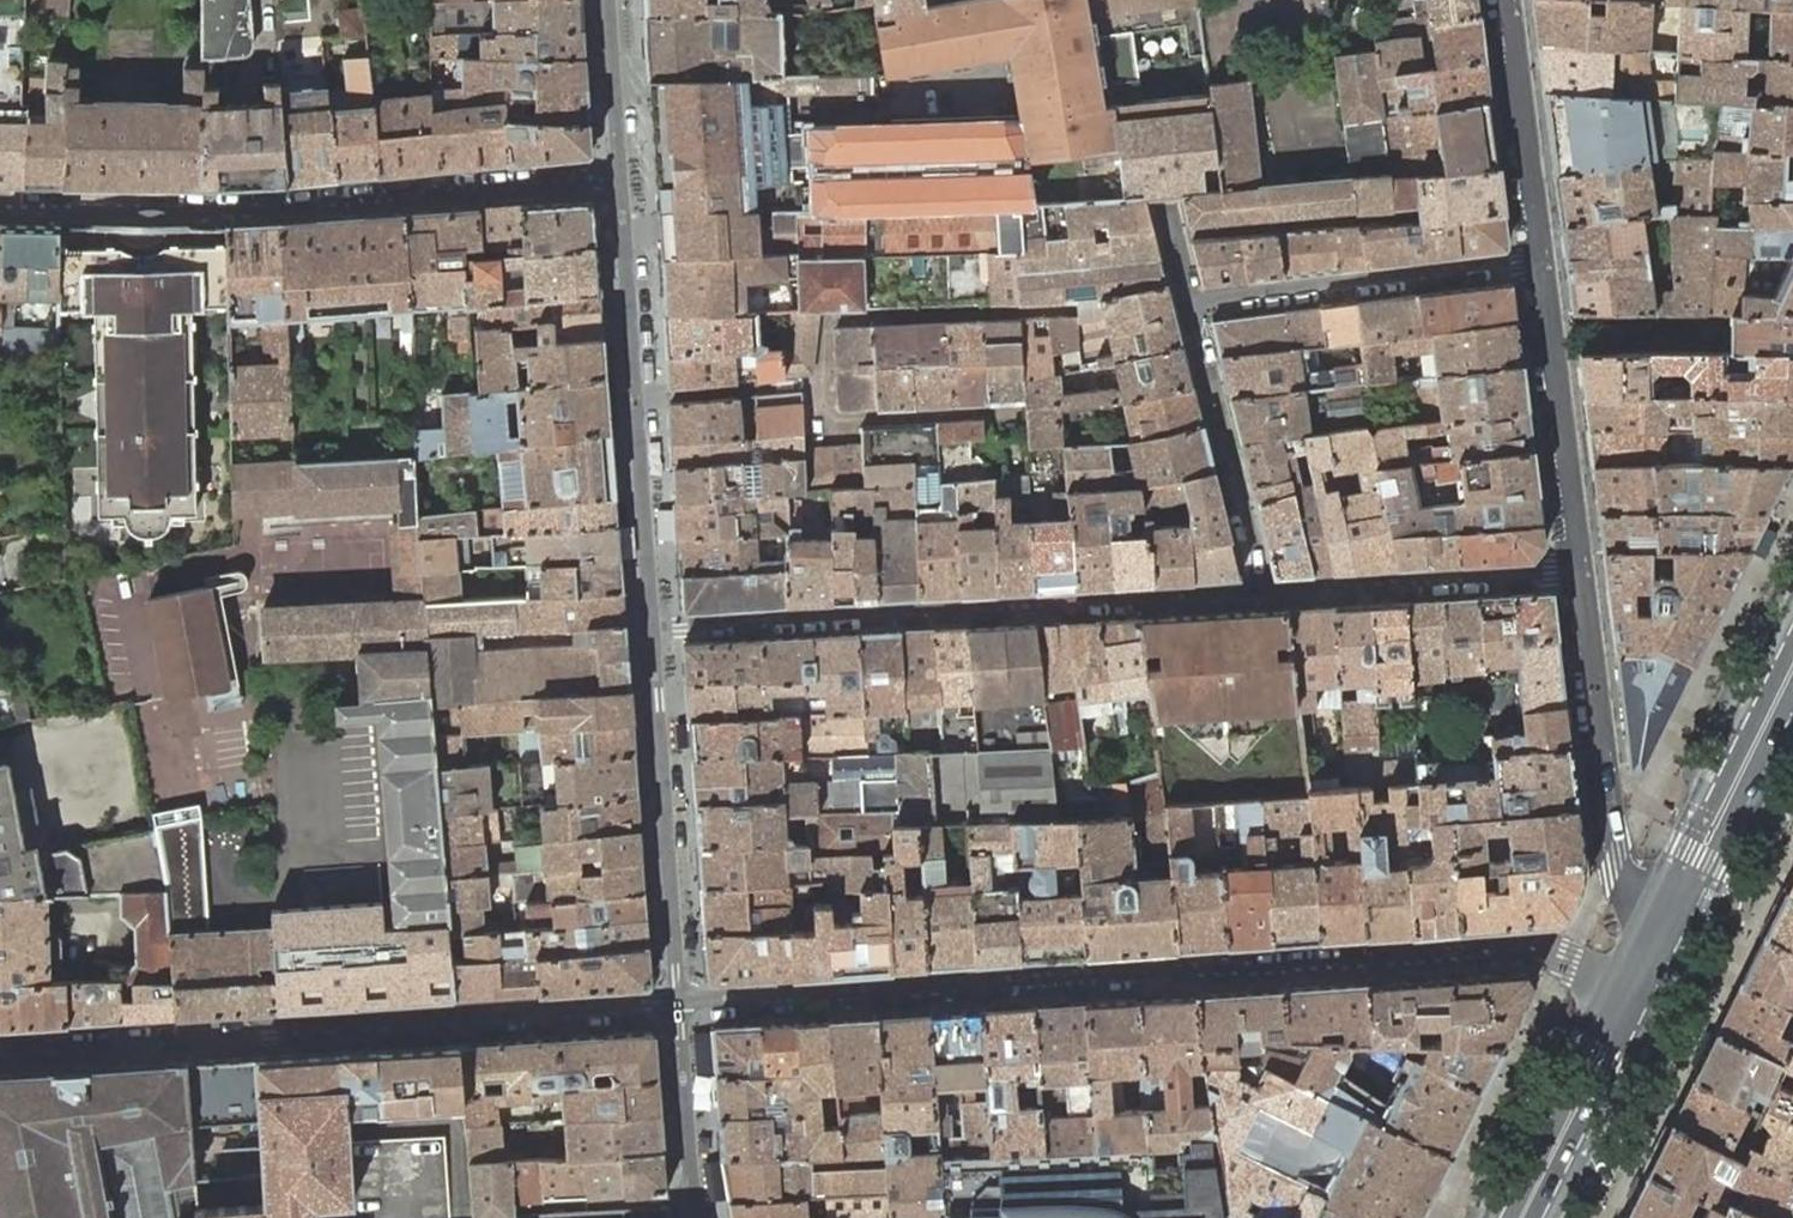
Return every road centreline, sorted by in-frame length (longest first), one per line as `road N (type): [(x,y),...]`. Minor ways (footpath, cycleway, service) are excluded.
road 1 (residential): [(681,1006),(1539,945),(1634,989)]
road 2 (residential): [(0,1051),(681,1006)]
road 3 (residential): [(1258,592),(1190,306),(1537,261)]
road 4 (residential): [(624,177),(226,207),(0,205)]
road 5 (residential): [(655,630),(1258,592)]
road 6 (residential): [(655,630),(624,177)]
road 7 (residential): [(681,1006),(655,630)]
road 8 (tertiary): [(1576,572),(1607,819),(1629,878),(1675,906)]
road 9 (residential): [(1258,592),(1576,572)]
road 10 (tertiary): [(1537,261),(1576,572)]
road 11 (secondary): [(1792,624),(1684,848),(1686,885)]
road 12 (tertiary): [(1504,0),(1537,261)]
road 13 (secondary): [(1621,1016),(1584,1046),(1500,1217)]
road 14 (secondary): [(1544,1217),(1618,1064),(1621,1016)]
road 15 (residential): [(700,1217),(681,1006)]
road 16 (secondary): [(1686,885),(1717,865),(1792,712)]
road 17 (residential): [(624,177),(611,0)]

